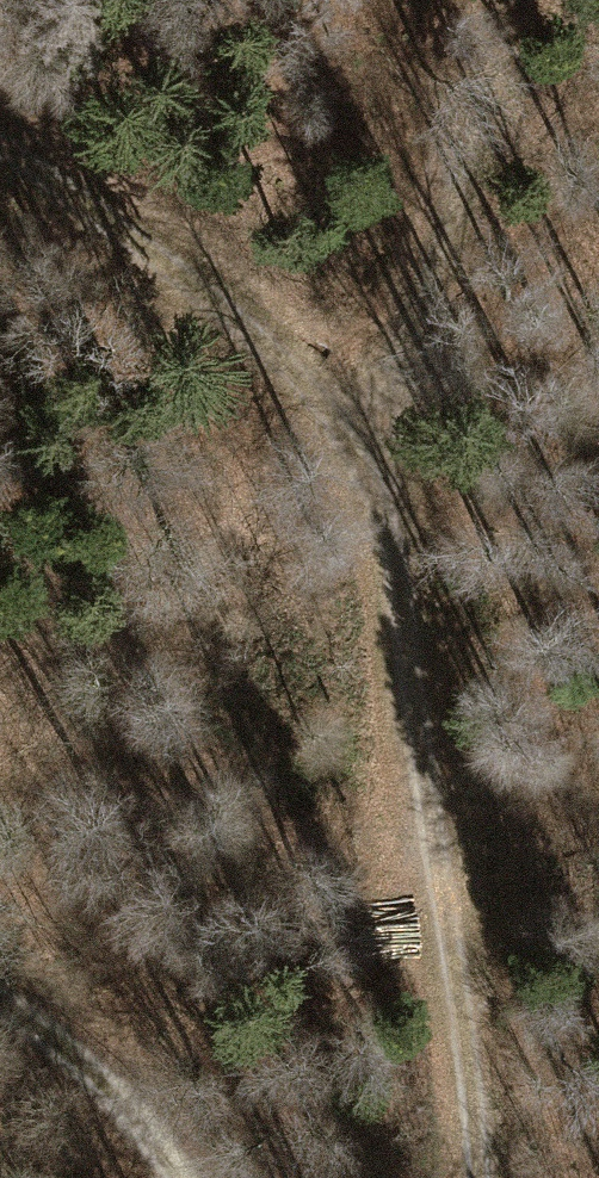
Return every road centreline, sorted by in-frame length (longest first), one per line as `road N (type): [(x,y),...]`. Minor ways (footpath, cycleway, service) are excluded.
road 1 (track): [(479,1177),(392,526),(357,421),(276,343),(0,141)]
road 2 (track): [(357,421),(427,282),(493,75),(528,0)]
road 3 (track): [(176,1177),(131,1102),(57,1036),(0,1004)]

